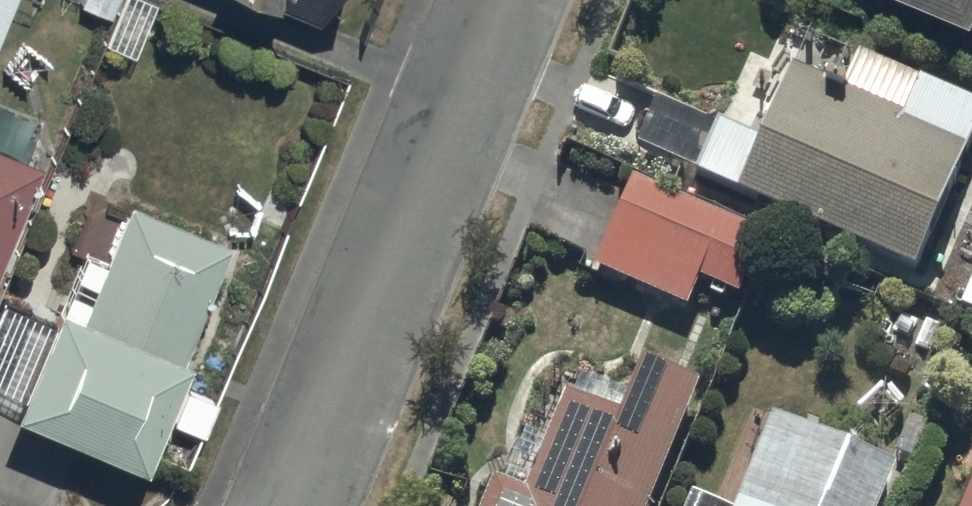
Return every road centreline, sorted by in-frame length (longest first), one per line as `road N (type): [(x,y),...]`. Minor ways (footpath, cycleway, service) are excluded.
road 1 (residential): [(296,505),(502,0)]

